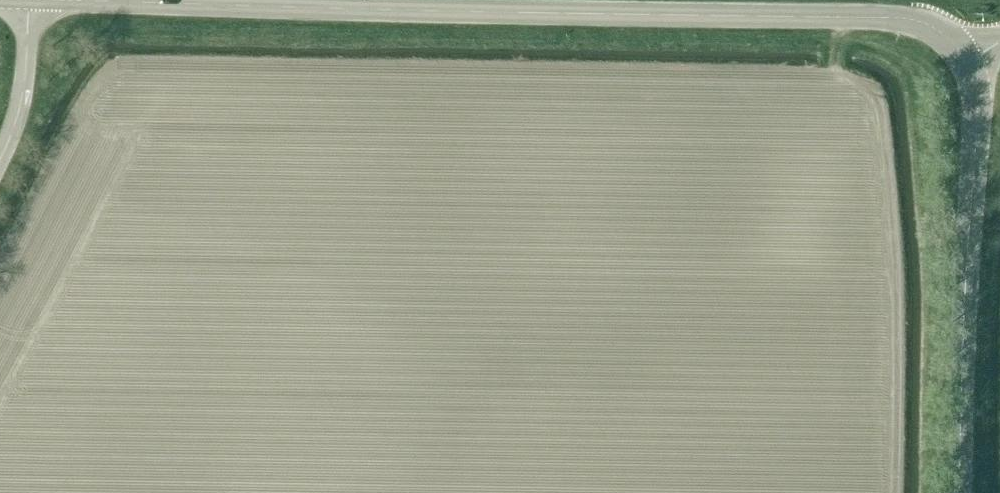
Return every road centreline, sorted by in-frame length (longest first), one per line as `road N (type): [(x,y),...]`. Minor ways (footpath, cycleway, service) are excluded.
road 1 (secondary): [(967,60),(940,32),(870,17),(82,0)]
road 2 (secondary): [(959,492),(976,127),(967,60)]
road 3 (unclassified): [(0,162),(25,73),(31,0)]

